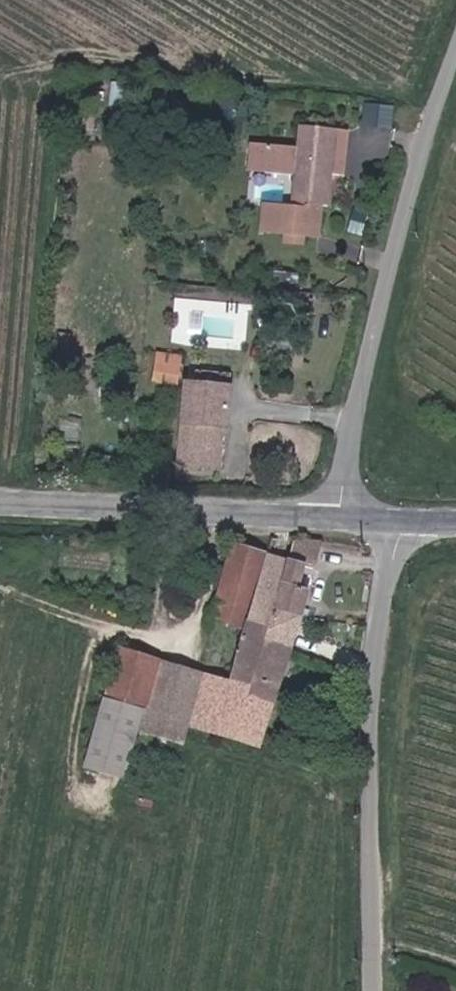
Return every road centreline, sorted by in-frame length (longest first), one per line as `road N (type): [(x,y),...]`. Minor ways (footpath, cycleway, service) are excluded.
road 1 (unclassified): [(395,516),(367,775),(373,990)]
road 2 (unclassified): [(345,516),(360,391),(393,252),(455,74)]
road 3 (tertiary): [(0,498),(345,516)]

